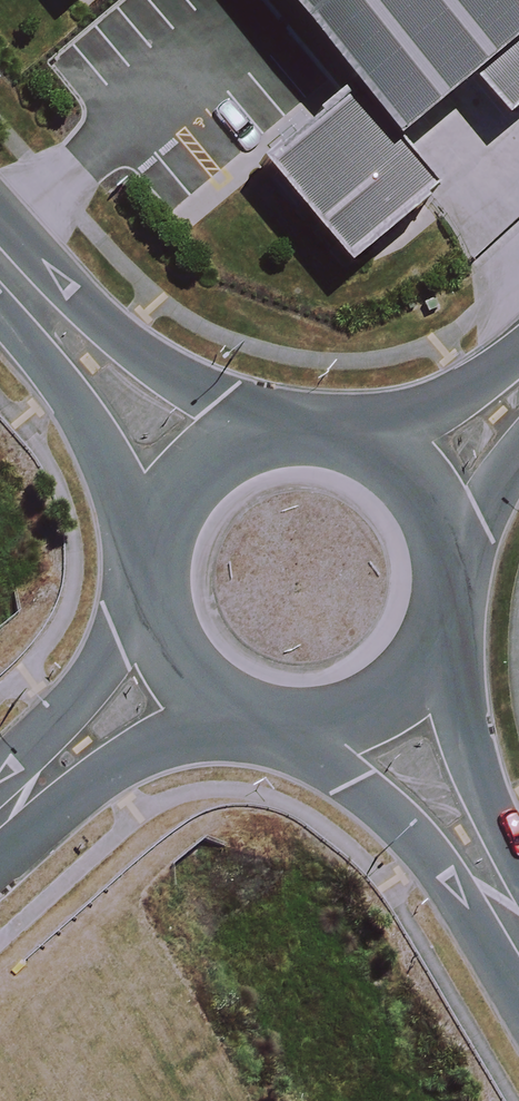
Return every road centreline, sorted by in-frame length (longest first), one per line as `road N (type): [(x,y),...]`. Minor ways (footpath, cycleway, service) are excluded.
road 1 (secondary): [(0,262),(193,474)]
road 2 (secondary): [(382,704),(518,926)]
road 3 (secondary): [(193,474),(235,447),(283,434),(332,437),(378,457),(415,491)]
road 4 (secondary): [(415,491),(435,525),(444,604),(433,643),(382,704)]
road 5 (unclassified): [(0,826),(176,670)]
road 6 (secondary): [(382,704),(341,724),(295,731),(250,724),(209,703),(176,670)]
road 7 (secondary): [(176,670),(156,632),(148,590),(151,548),(167,508),(193,474)]
road 8 (tertiary): [(415,491),(518,395)]

